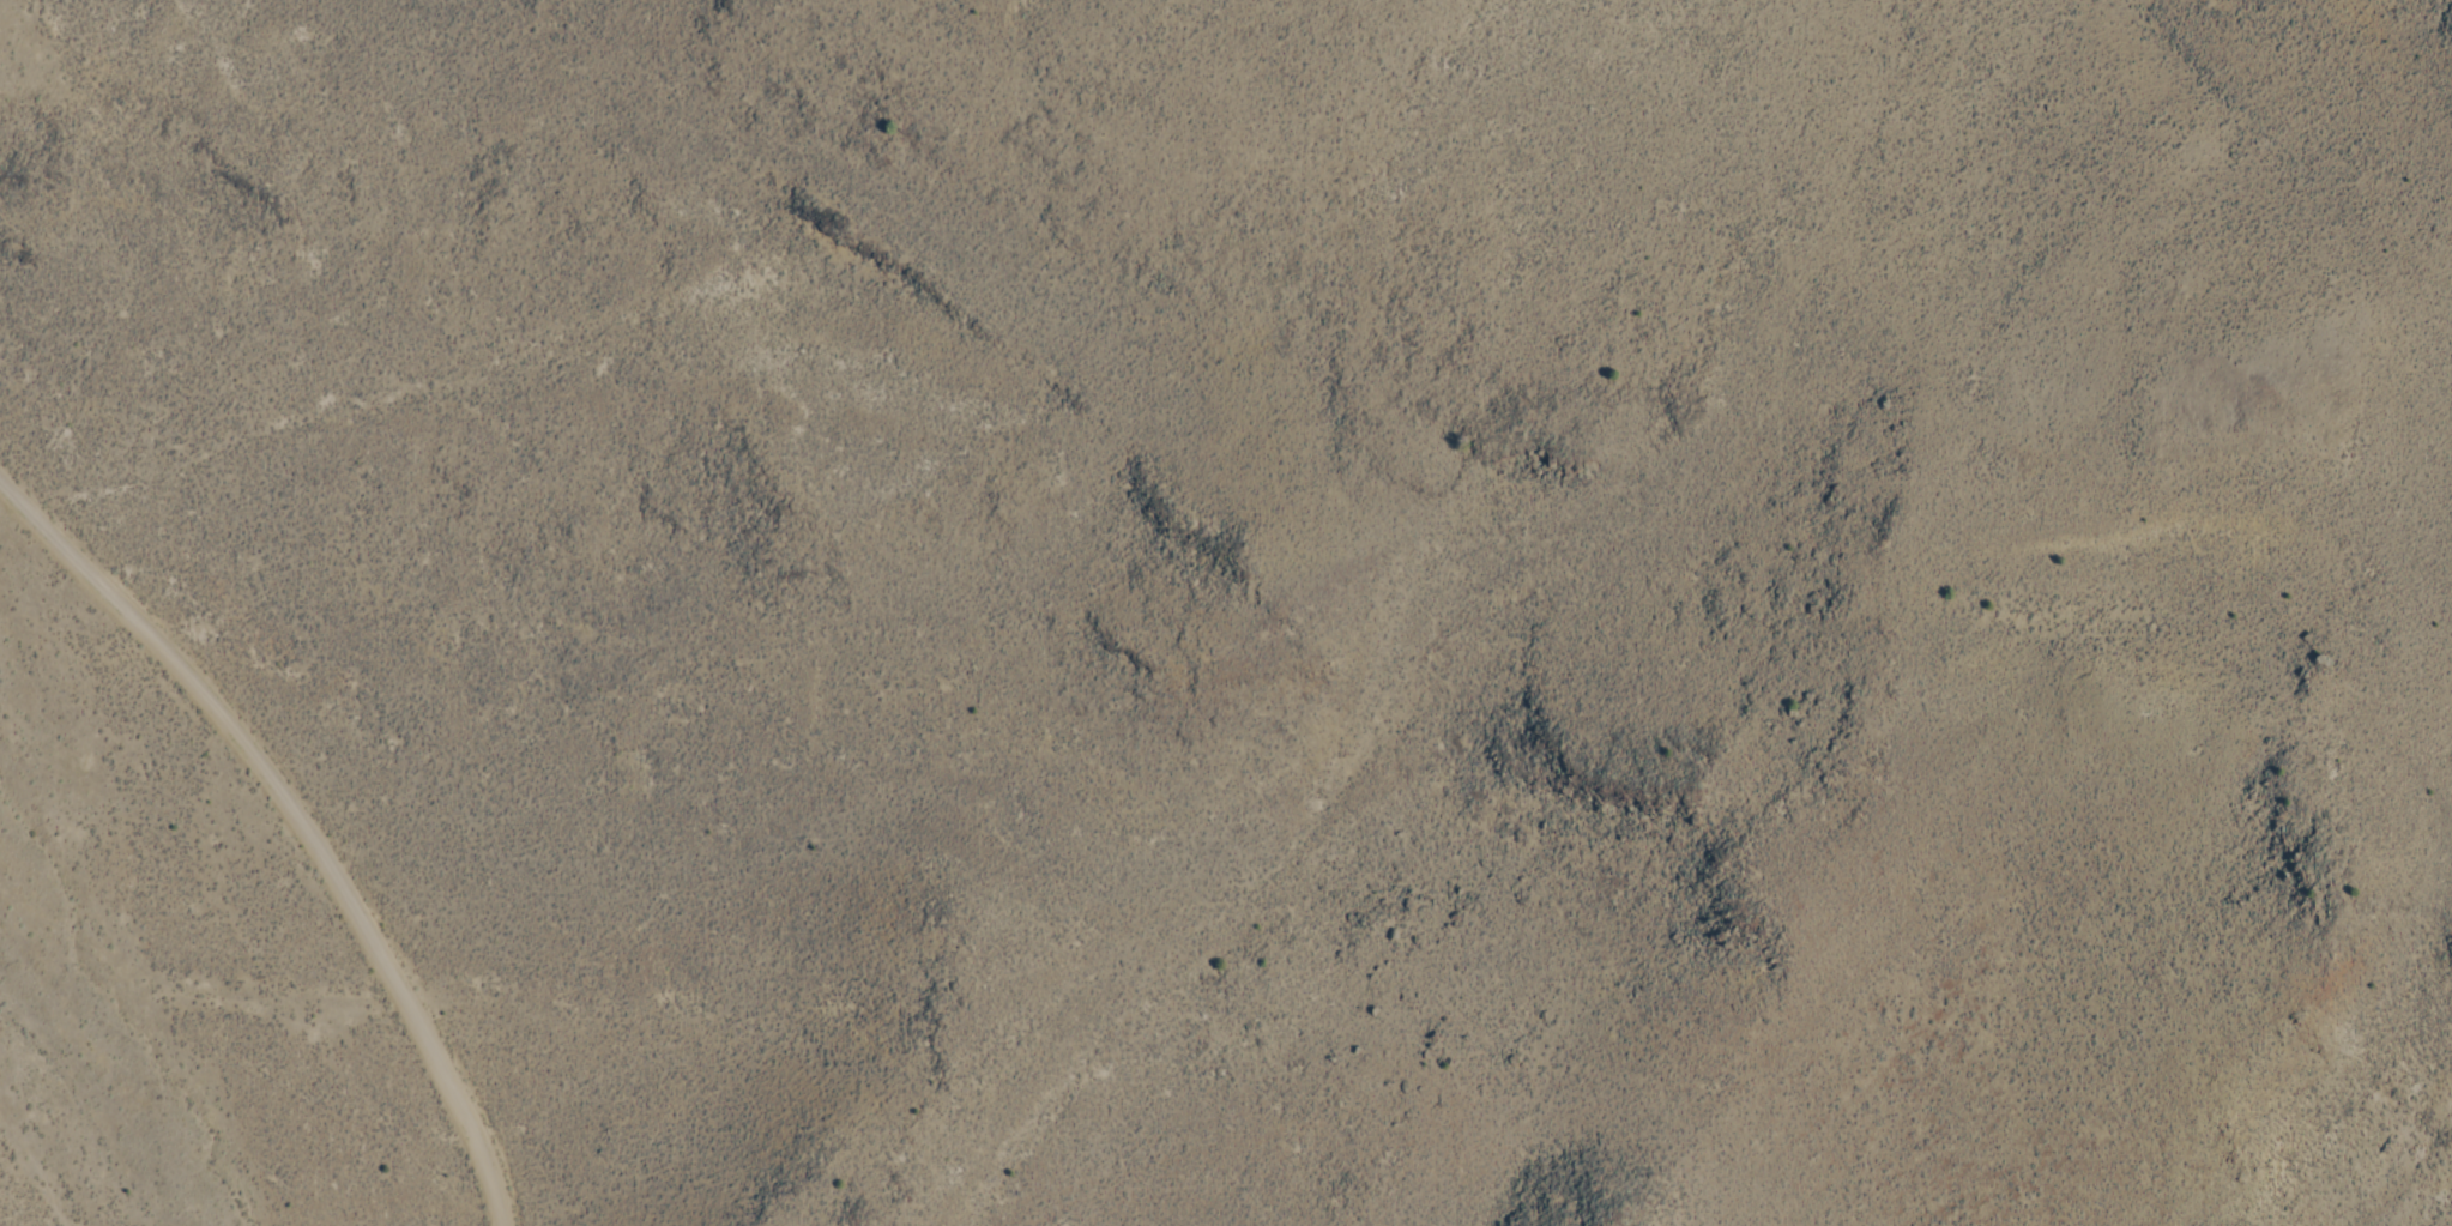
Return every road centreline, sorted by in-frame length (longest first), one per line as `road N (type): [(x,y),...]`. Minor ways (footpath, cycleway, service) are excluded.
road 1 (residential): [(513,1225),(484,1136),(419,998),(277,775),(171,653),(0,479)]

